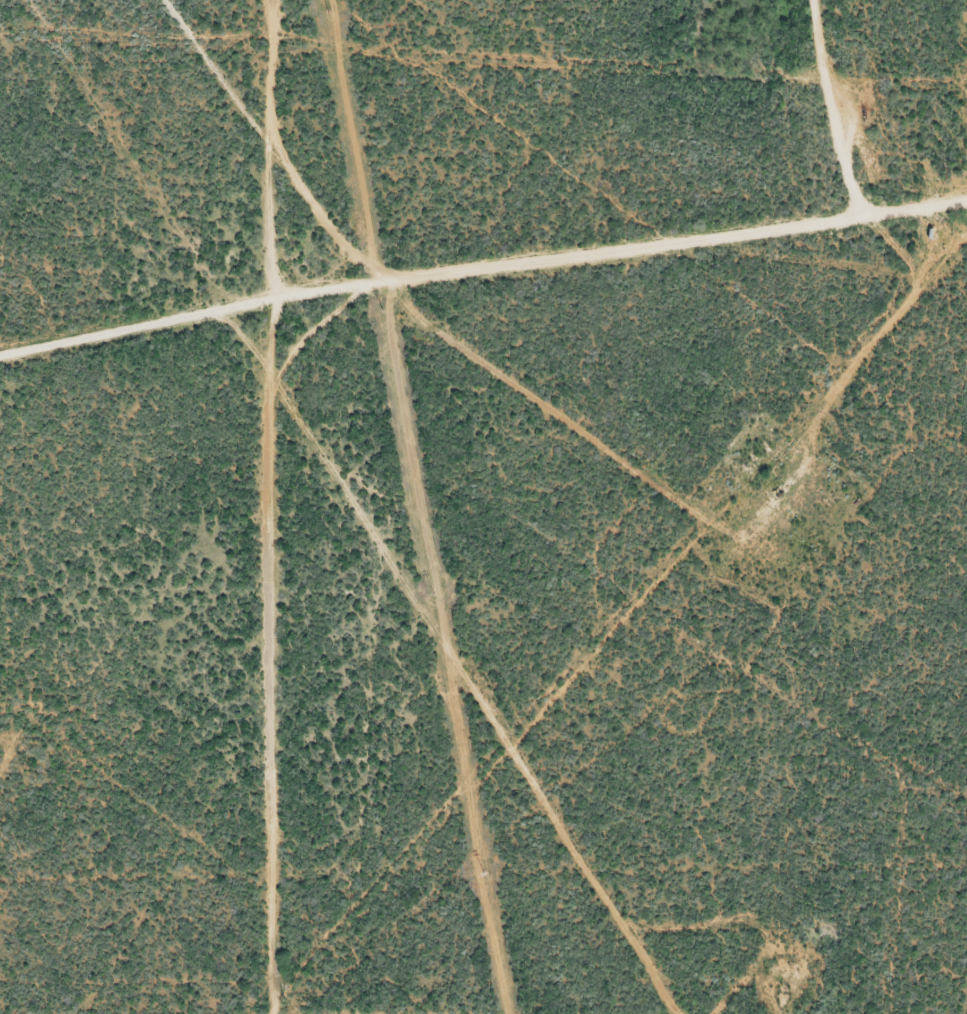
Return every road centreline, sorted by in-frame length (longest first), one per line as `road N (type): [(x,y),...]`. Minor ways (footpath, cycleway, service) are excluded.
road 1 (residential): [(303,0),(302,338),(262,1013)]
road 2 (residential): [(966,239),(0,380)]

